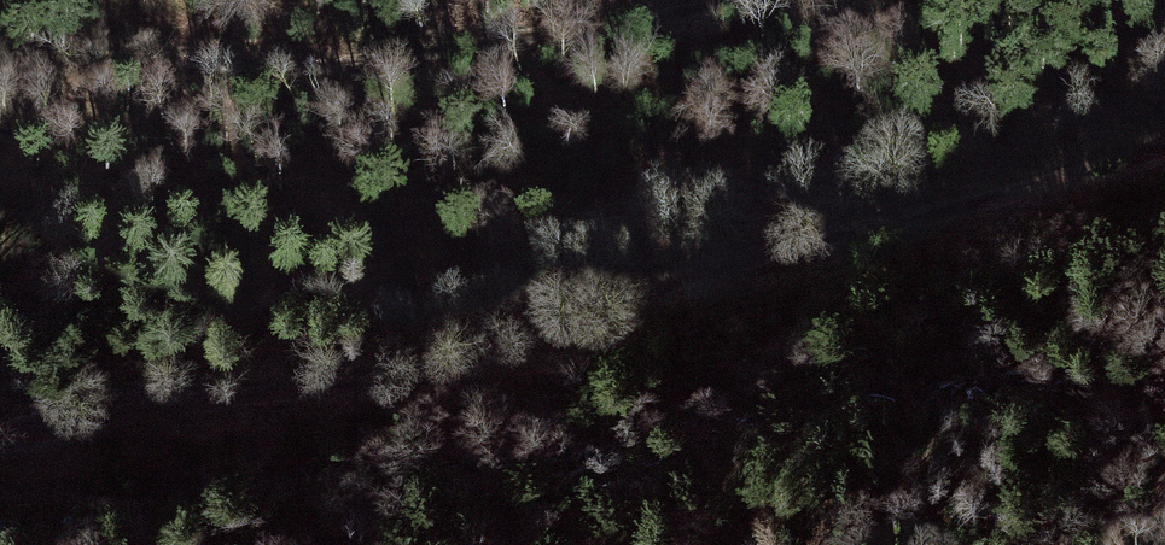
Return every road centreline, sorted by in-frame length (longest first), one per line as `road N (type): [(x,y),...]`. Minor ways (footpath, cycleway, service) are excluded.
road 1 (track): [(0,446),(405,375),(488,350),(660,277),(1164,145)]
road 2 (track): [(0,78),(245,60),(673,0)]

